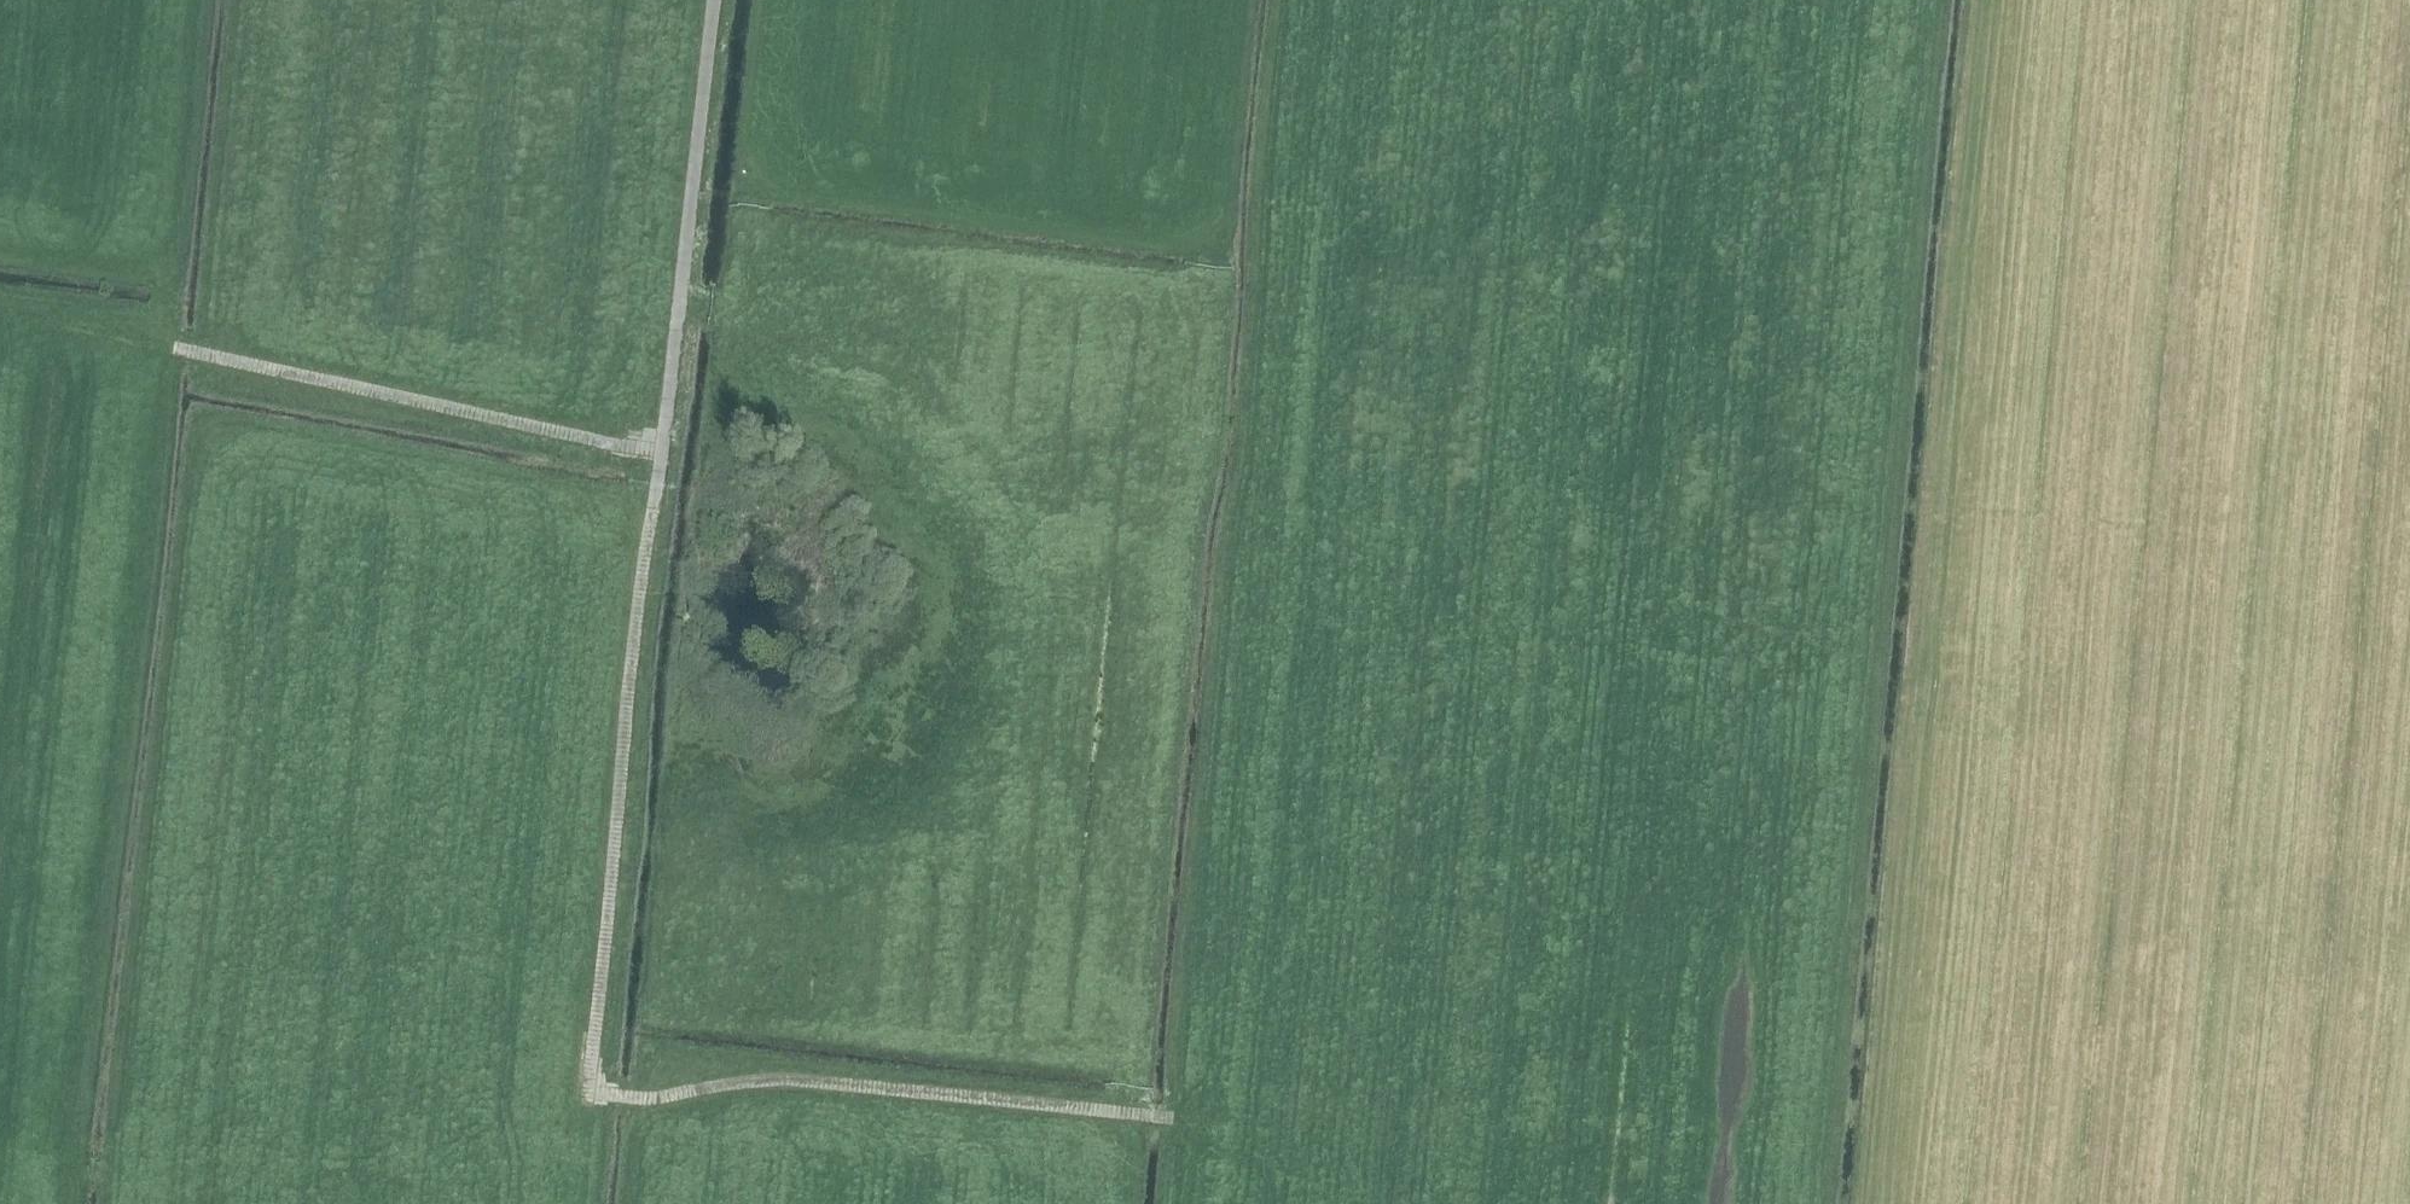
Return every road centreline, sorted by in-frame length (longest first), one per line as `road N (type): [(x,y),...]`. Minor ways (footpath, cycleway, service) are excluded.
road 1 (track): [(1170,1119),(784,1081),(653,1099),(589,1092),(713,0)]
road 2 (track): [(661,454),(182,350)]

